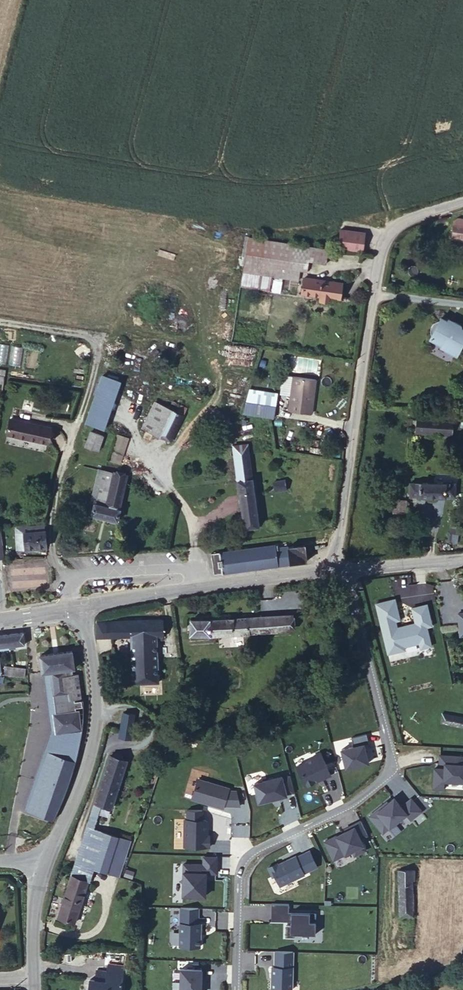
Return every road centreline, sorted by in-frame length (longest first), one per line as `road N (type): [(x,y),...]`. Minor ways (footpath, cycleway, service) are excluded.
road 1 (residential): [(352,569),(390,762),(354,801),(264,843),(246,860),(238,989)]
road 2 (unclassified): [(332,571),(385,242),(398,222),(462,201)]
road 3 (tertiary): [(48,858),(86,767),(95,721),(79,608)]
road 4 (tertiary): [(332,571),(79,608)]

